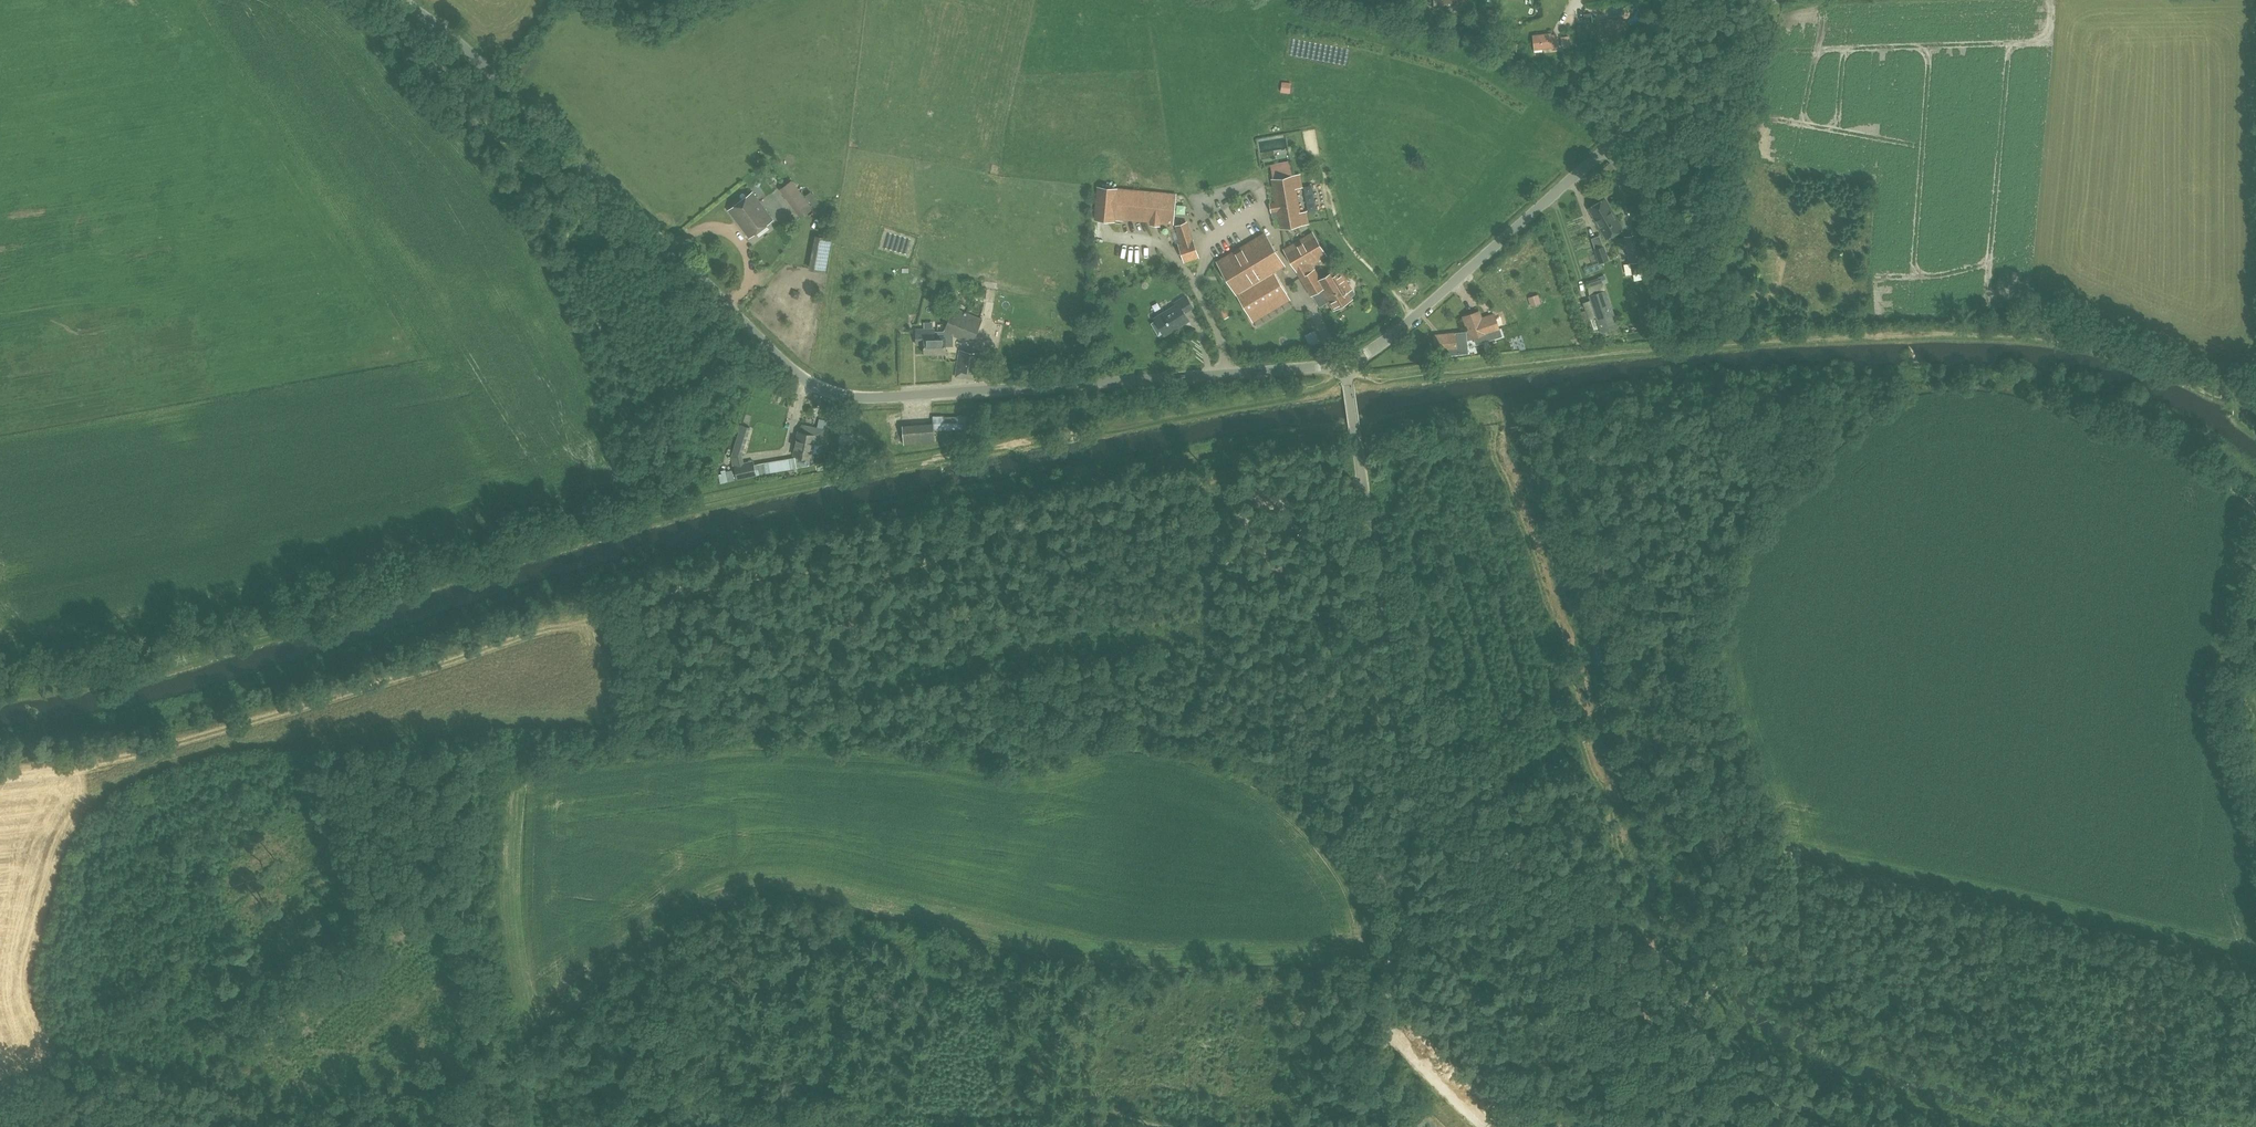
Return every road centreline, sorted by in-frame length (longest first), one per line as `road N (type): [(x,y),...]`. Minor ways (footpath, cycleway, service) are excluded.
road 1 (track): [(0,693),(137,673),(723,495),(1291,393)]
road 2 (unclassified): [(1345,366),(877,398),(829,392),(789,369),(542,121),(402,0)]
road 3 (track): [(2236,402),(2082,346),(1960,335),(1651,349),(1390,377)]
road 4 (unclassified): [(1345,366),(1401,329),(1766,0)]
road 5 (unclassified): [(1855,1126),(1651,1052),(1416,809)]
road 6 (unclassified): [(1416,809),(1404,772),(1345,366)]
road 7 (unclassified): [(1374,1126),(1398,890),(1416,809)]
road 8 (track): [(1248,443),(1491,411)]

